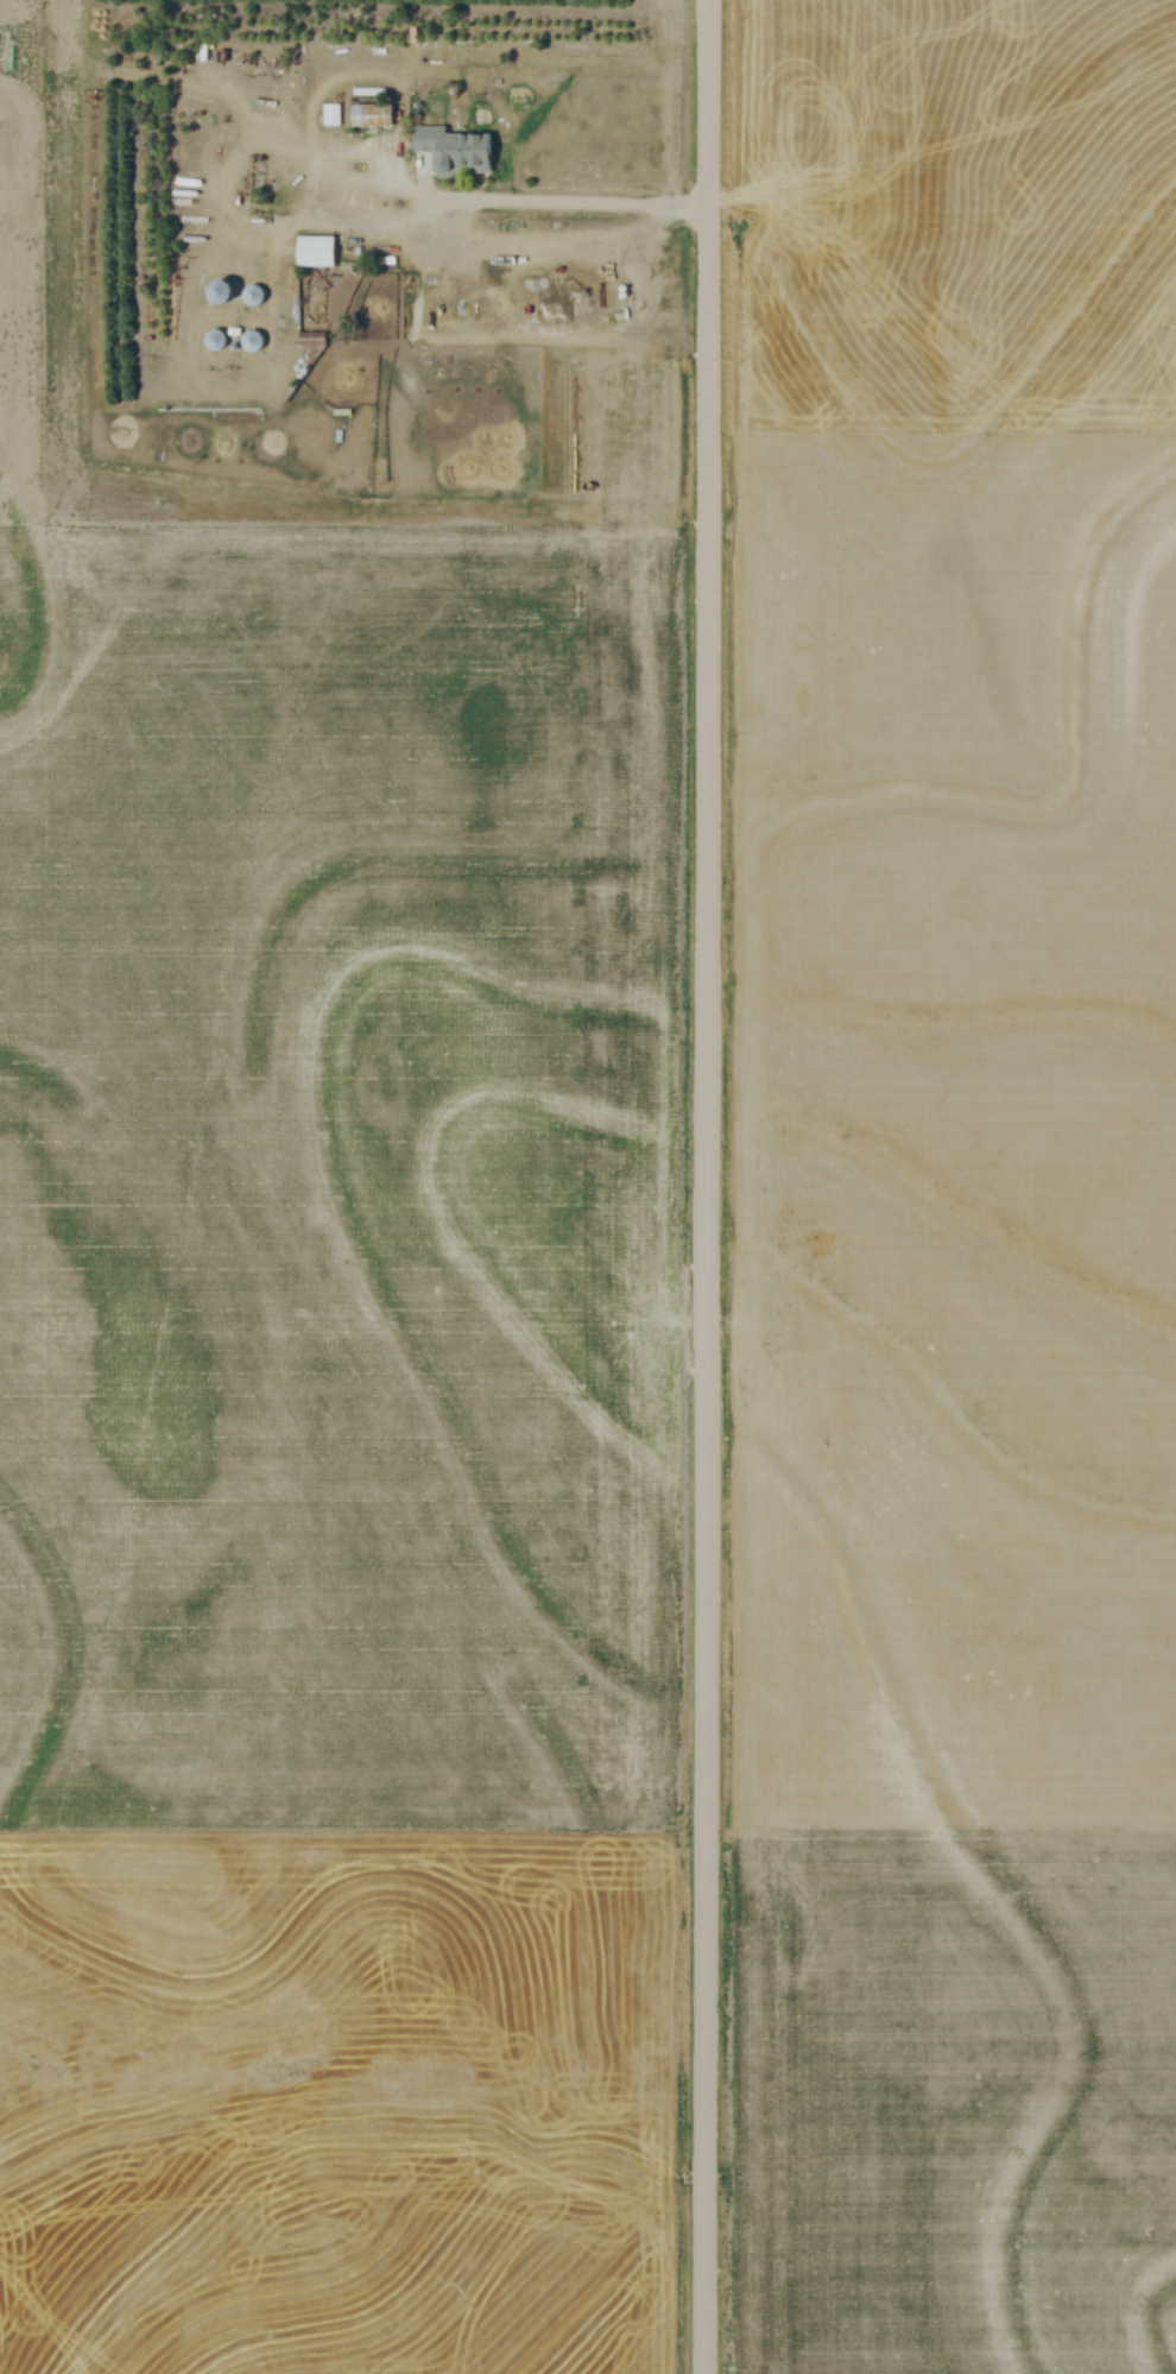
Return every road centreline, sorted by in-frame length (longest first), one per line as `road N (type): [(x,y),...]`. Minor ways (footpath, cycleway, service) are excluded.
road 1 (tertiary): [(708,2373),(714,0)]

